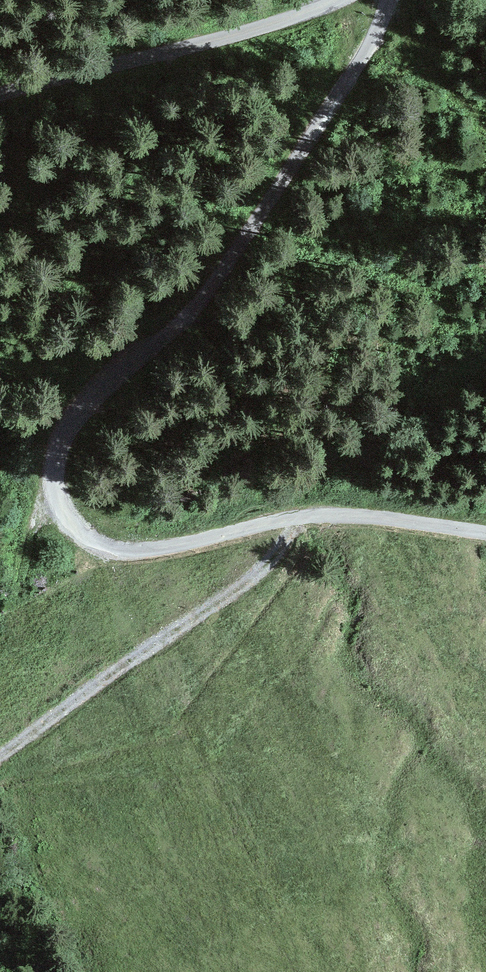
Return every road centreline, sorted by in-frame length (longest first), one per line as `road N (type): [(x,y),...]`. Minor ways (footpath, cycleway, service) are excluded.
road 1 (unclassified): [(389,0),(340,94),(212,282),(75,417),(58,451),(56,489),(78,530),(116,550),(327,516),(485,532)]
road 2 (track): [(298,518),(278,556),(246,584),(0,753)]
road 3 (unclassified): [(335,0),(0,99)]

